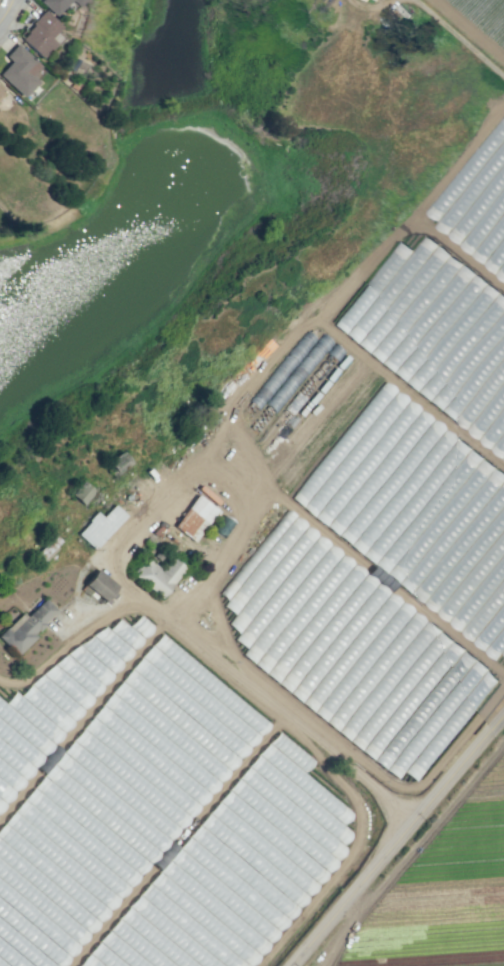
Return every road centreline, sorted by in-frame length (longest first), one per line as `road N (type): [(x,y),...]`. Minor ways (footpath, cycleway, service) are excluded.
road 1 (track): [(503,675),(266,497),(206,473),(164,496),(120,547),(117,562),(136,595),(170,619)]
road 2 (tertiary): [(291,965),(503,713)]

